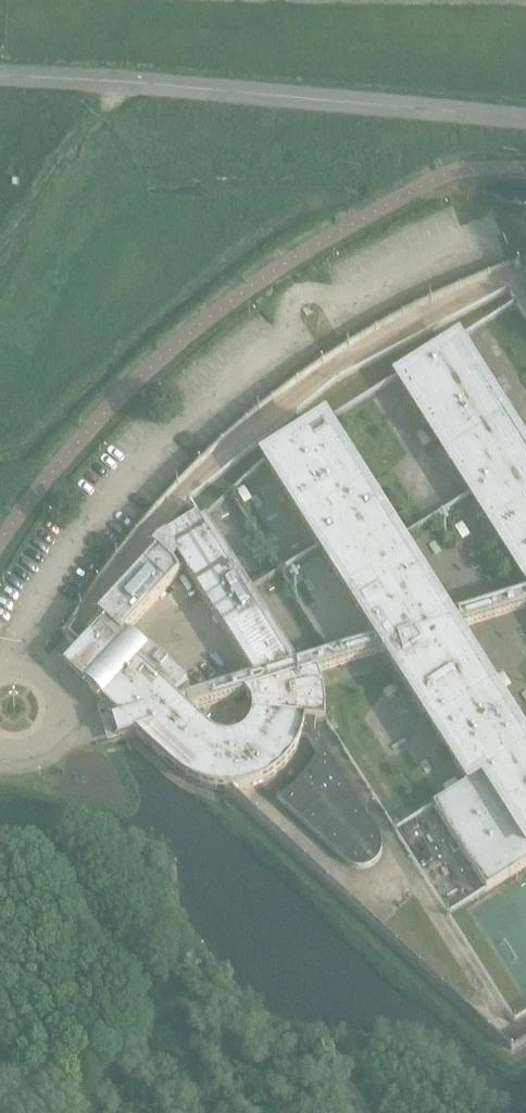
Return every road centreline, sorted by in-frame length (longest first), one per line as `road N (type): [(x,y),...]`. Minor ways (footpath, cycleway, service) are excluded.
road 1 (unclassified): [(0,77),(525,118)]

